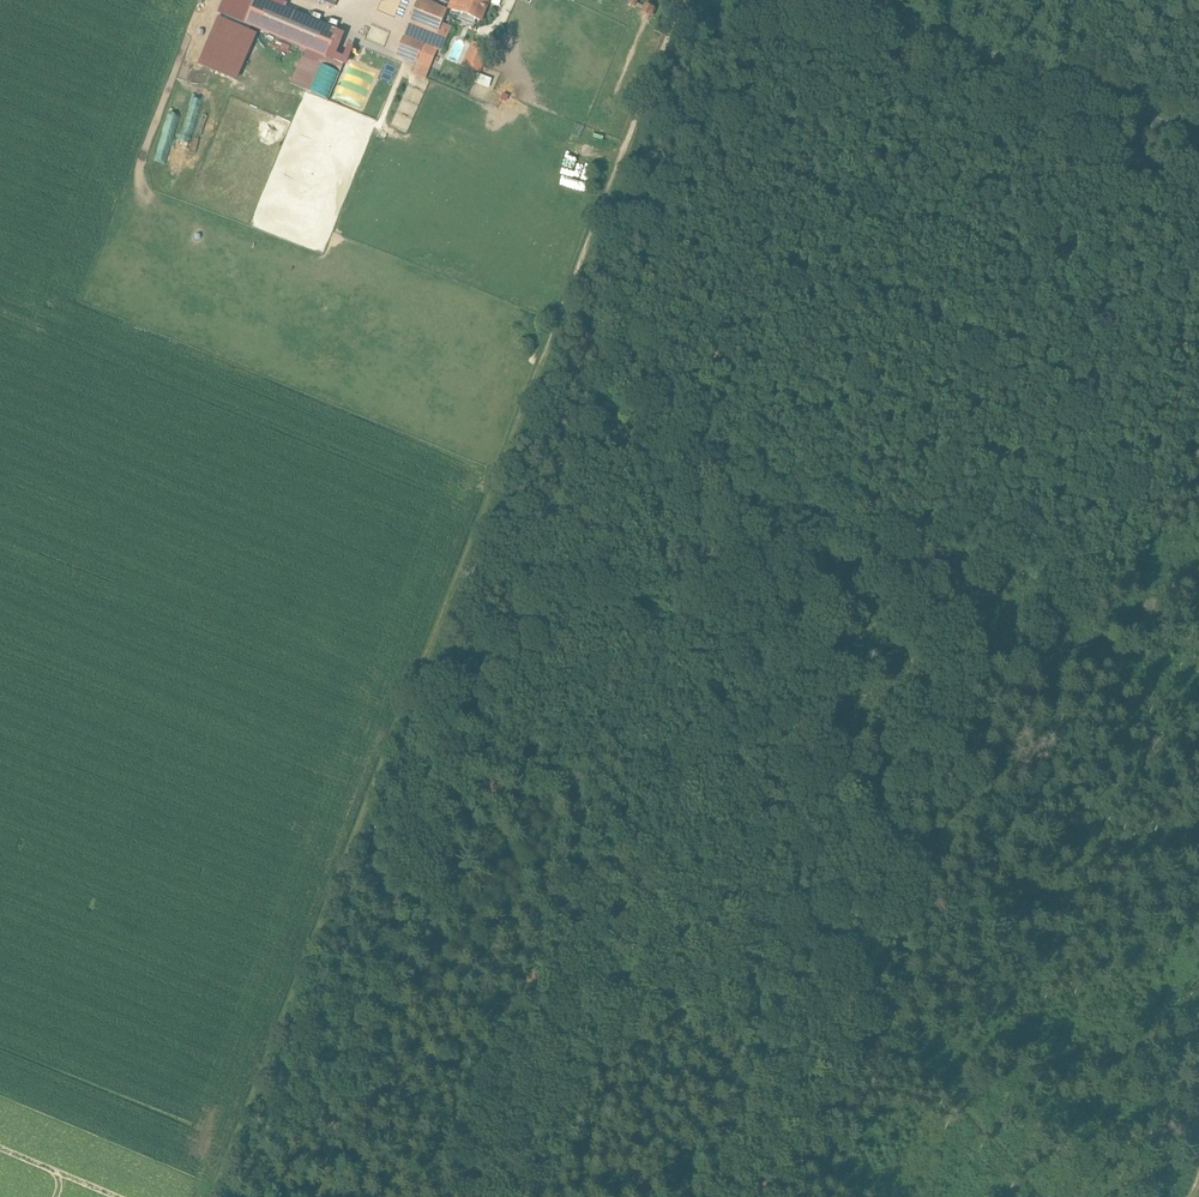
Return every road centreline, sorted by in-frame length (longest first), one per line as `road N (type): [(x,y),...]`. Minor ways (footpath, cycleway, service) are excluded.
road 1 (unclassified): [(1198,133),(859,0)]

